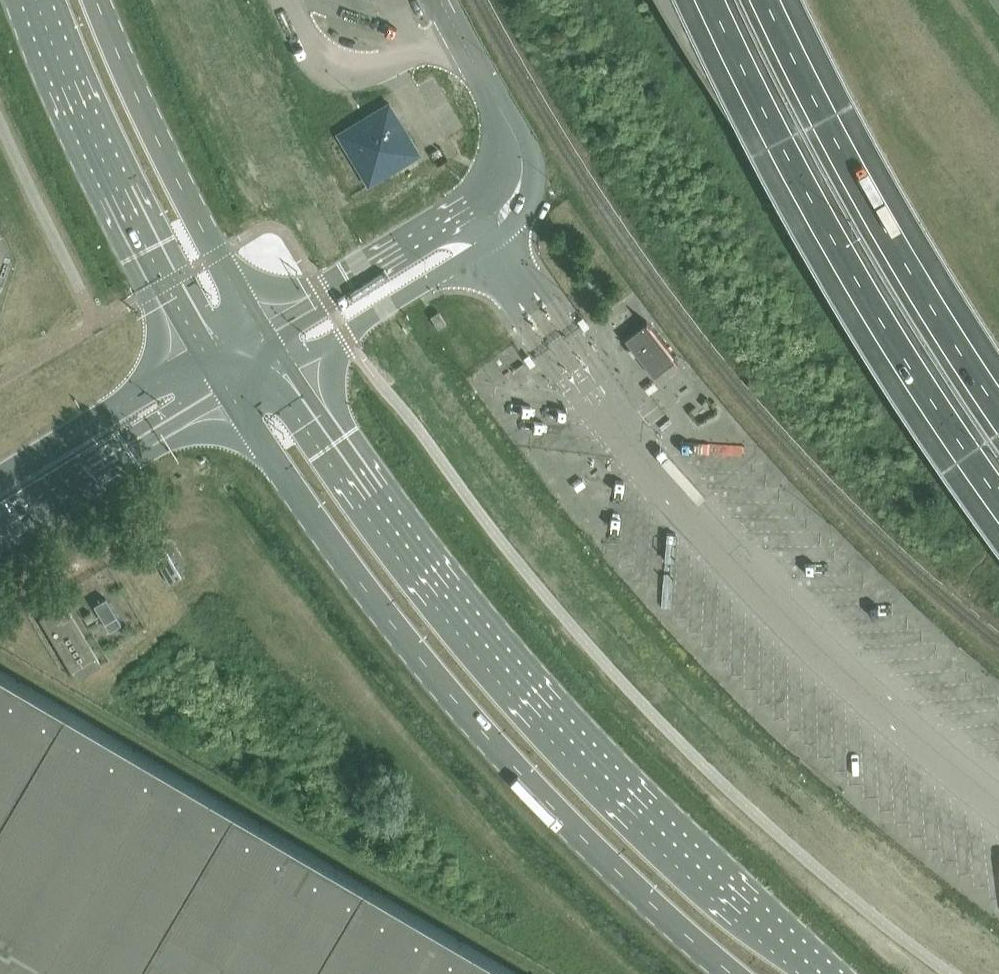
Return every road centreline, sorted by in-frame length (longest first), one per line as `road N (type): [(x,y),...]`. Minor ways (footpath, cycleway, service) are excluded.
road 1 (secondary): [(826,973),(692,858),(505,666),(387,517),(279,360)]
road 2 (secondary): [(230,392),(359,577),(480,725),(649,897),(737,973)]
road 3 (motorway): [(718,0),(835,229),(998,479)]
road 4 (motorway): [(998,402),(879,210),(768,0)]
road 5 (secondary): [(33,0),(95,143),(207,356)]
road 6 (secondary): [(259,330),(157,140),(96,0)]
road 7 (unclassified): [(0,530),(230,392)]
road 8 (unclassified): [(480,225),(508,197),(522,155),(438,0)]
road 9 (unclassified): [(480,225),(434,230),(259,330)]
road 10 (unclassified): [(279,360),(456,256),(480,225)]
road 11 (unclassified): [(207,356),(0,478)]

